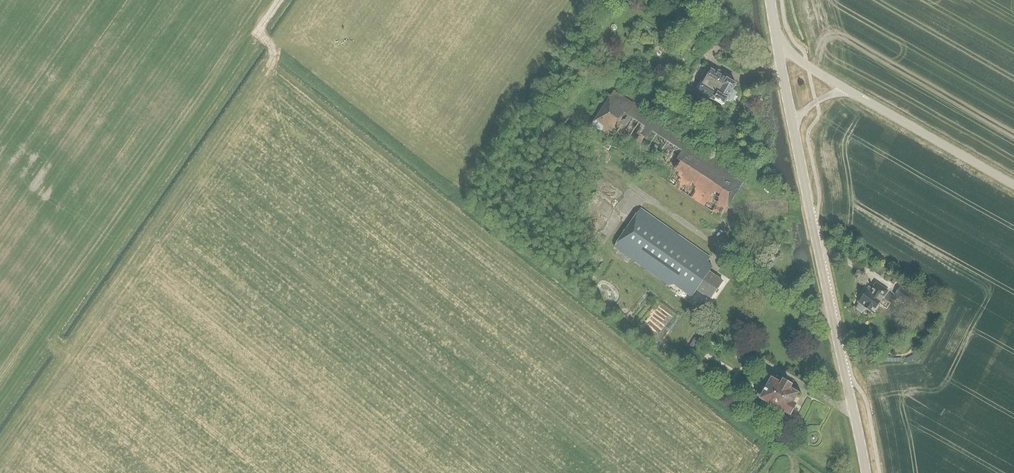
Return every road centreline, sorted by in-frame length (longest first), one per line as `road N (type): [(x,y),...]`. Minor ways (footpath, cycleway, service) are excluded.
road 1 (track): [(281,0),(13,383)]
road 2 (tertiary): [(867,472),(793,123)]
road 3 (tertiary): [(1013,185),(846,90)]

